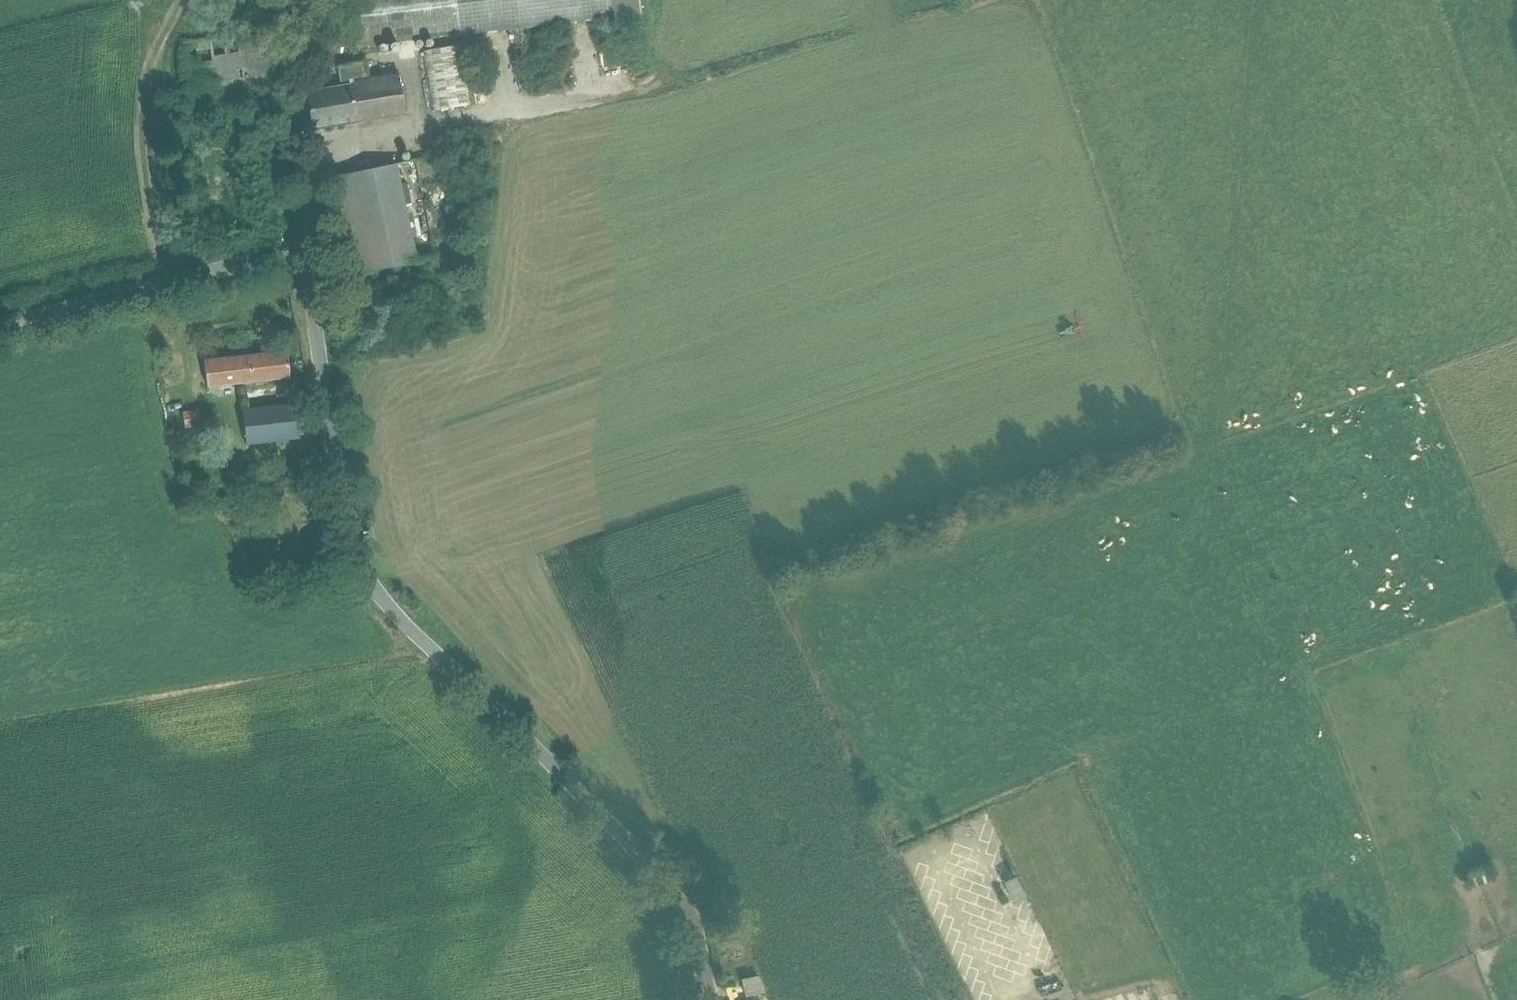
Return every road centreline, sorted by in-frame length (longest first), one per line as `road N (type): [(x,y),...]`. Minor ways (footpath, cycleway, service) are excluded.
road 1 (residential): [(709,999),(683,905),(656,870),(399,618),(370,580),(354,549),(298,259),(272,256),(0,326)]

